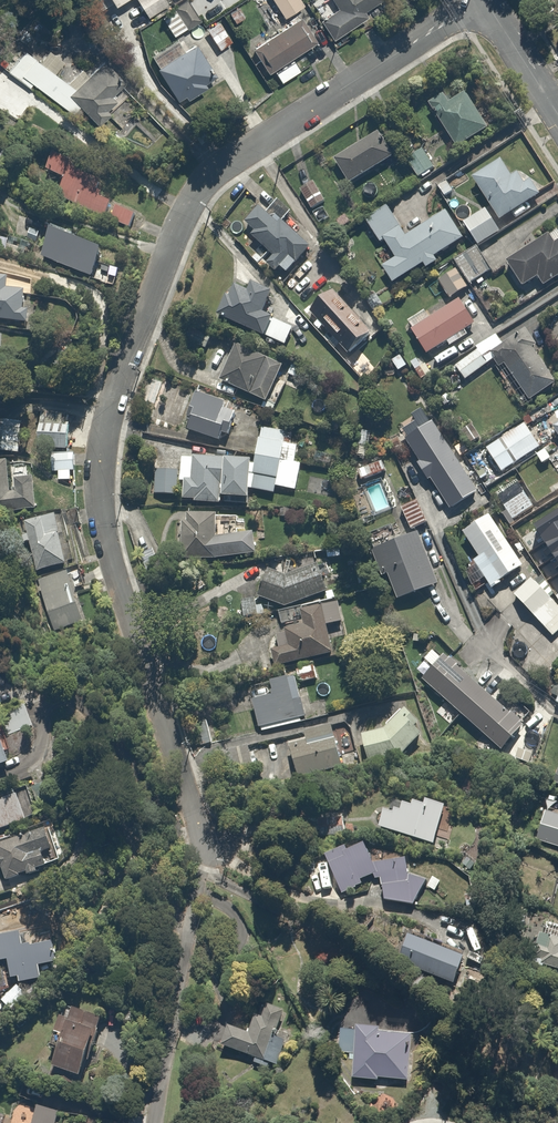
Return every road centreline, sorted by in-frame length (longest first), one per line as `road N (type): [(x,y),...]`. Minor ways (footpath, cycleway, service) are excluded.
road 1 (residential): [(482,0),(211,177),(181,220),(115,392),(101,460),(109,552),(193,815),(216,845)]
road 2 (residential): [(484,0),(557,113)]

